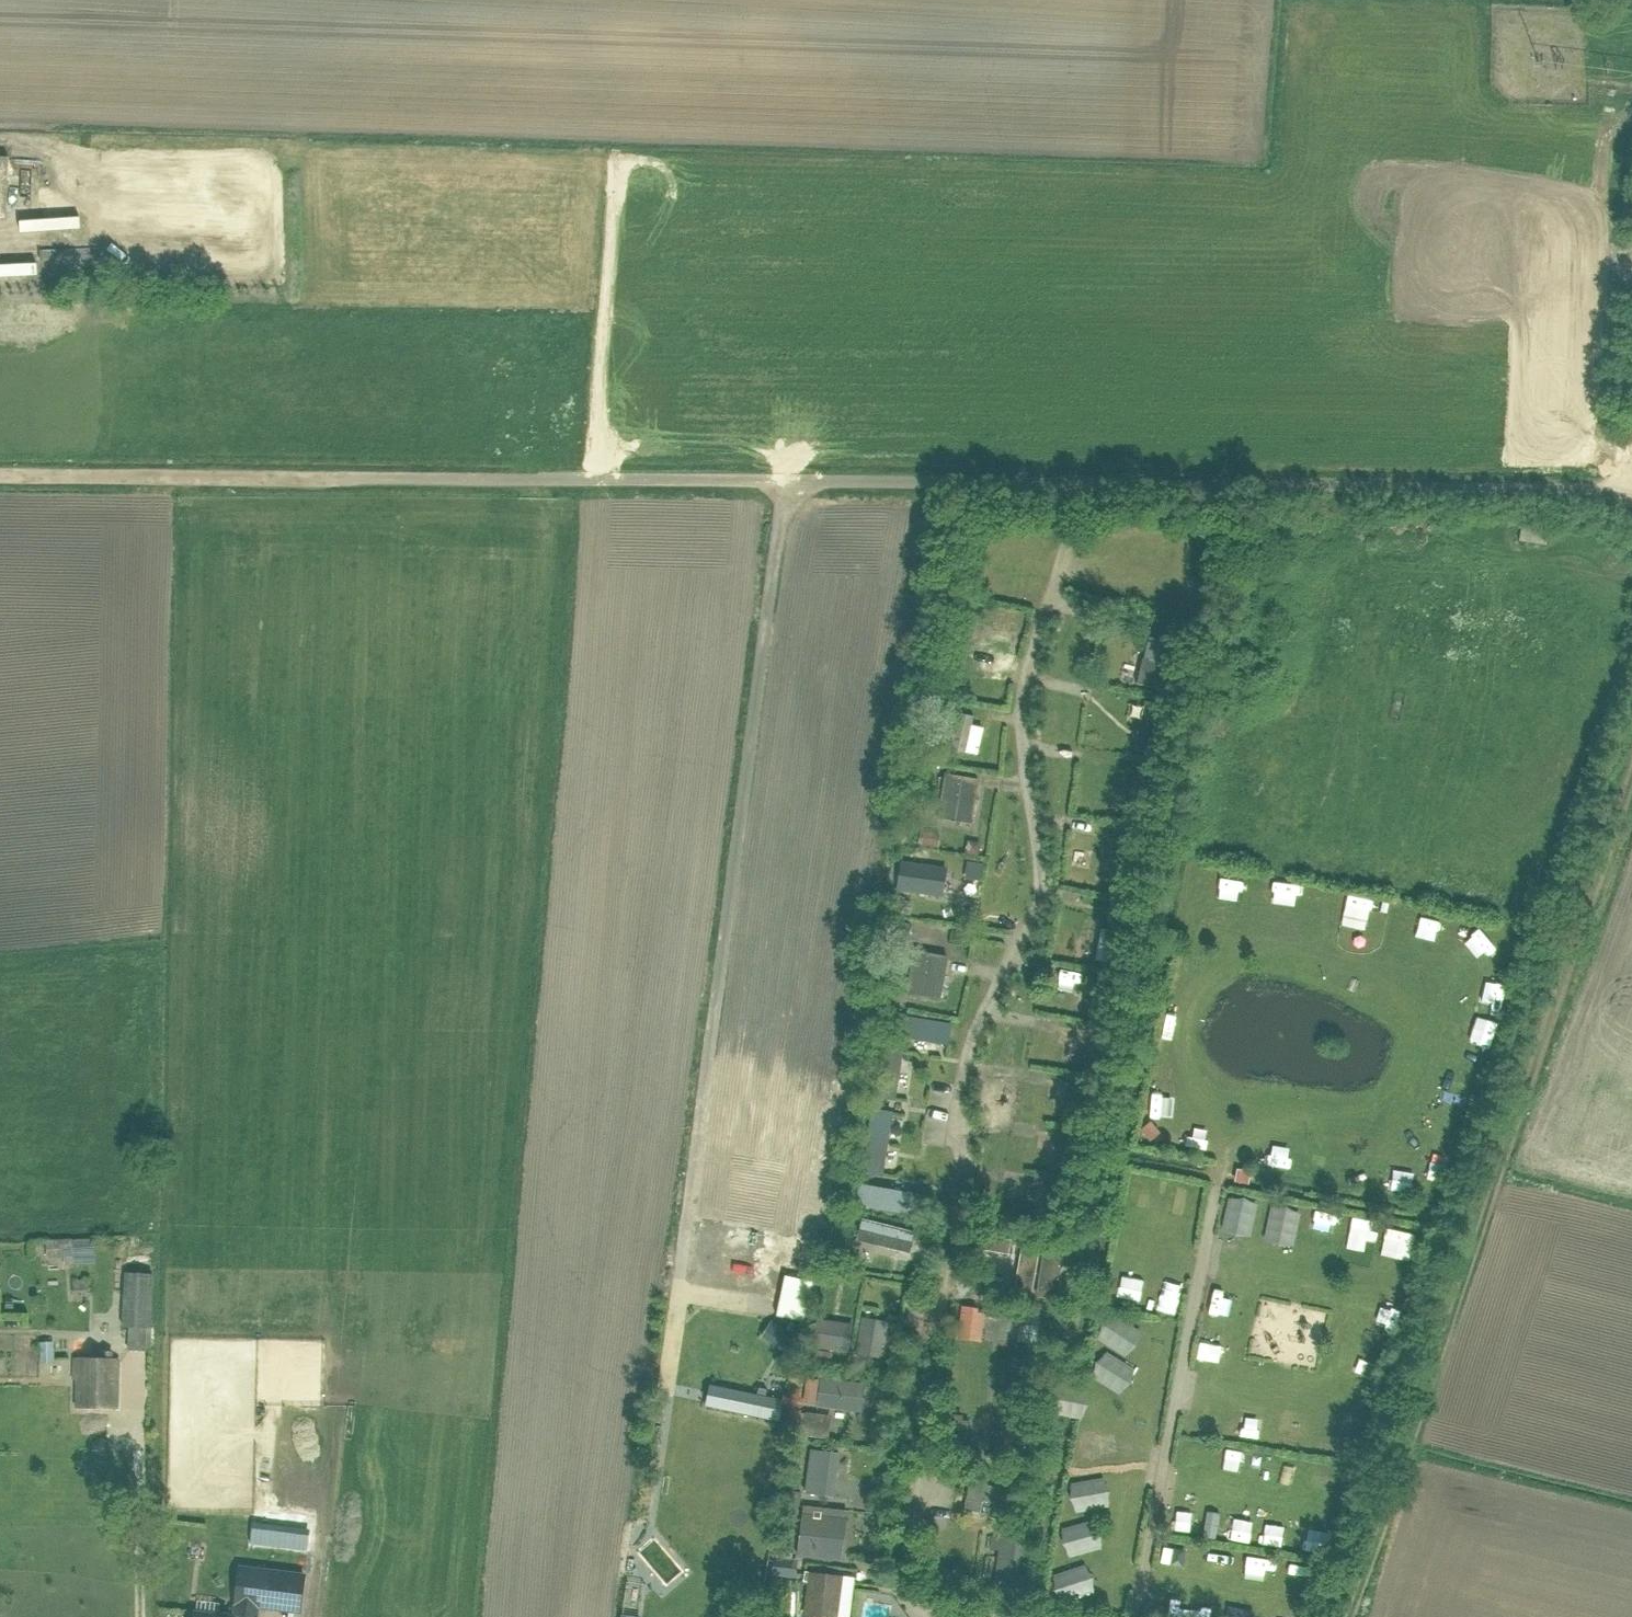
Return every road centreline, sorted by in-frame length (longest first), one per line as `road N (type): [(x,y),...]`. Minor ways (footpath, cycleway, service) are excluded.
road 1 (track): [(1351,1616),(1631,772)]
road 2 (unclassified): [(1619,496),(784,481)]
road 3 (unclassified): [(682,1269),(784,481)]
road 4 (unclassified): [(784,481),(326,479)]
road 5 (track): [(0,475),(326,479)]
road 6 (track): [(663,1404),(682,1269)]

